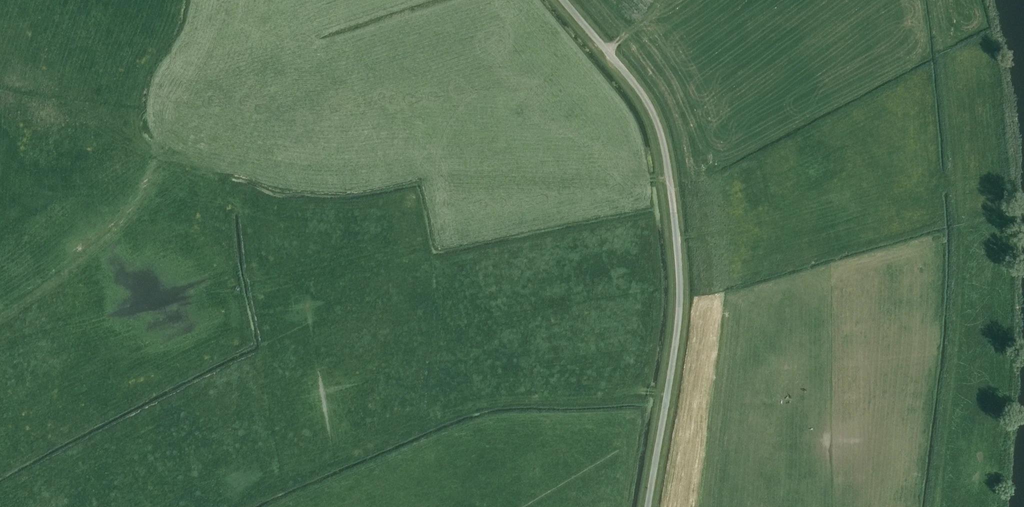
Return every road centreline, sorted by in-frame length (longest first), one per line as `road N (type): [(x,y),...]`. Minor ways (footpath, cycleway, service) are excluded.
road 1 (unclassified): [(648,506),(680,317),(664,152),(642,92),(566,0)]

